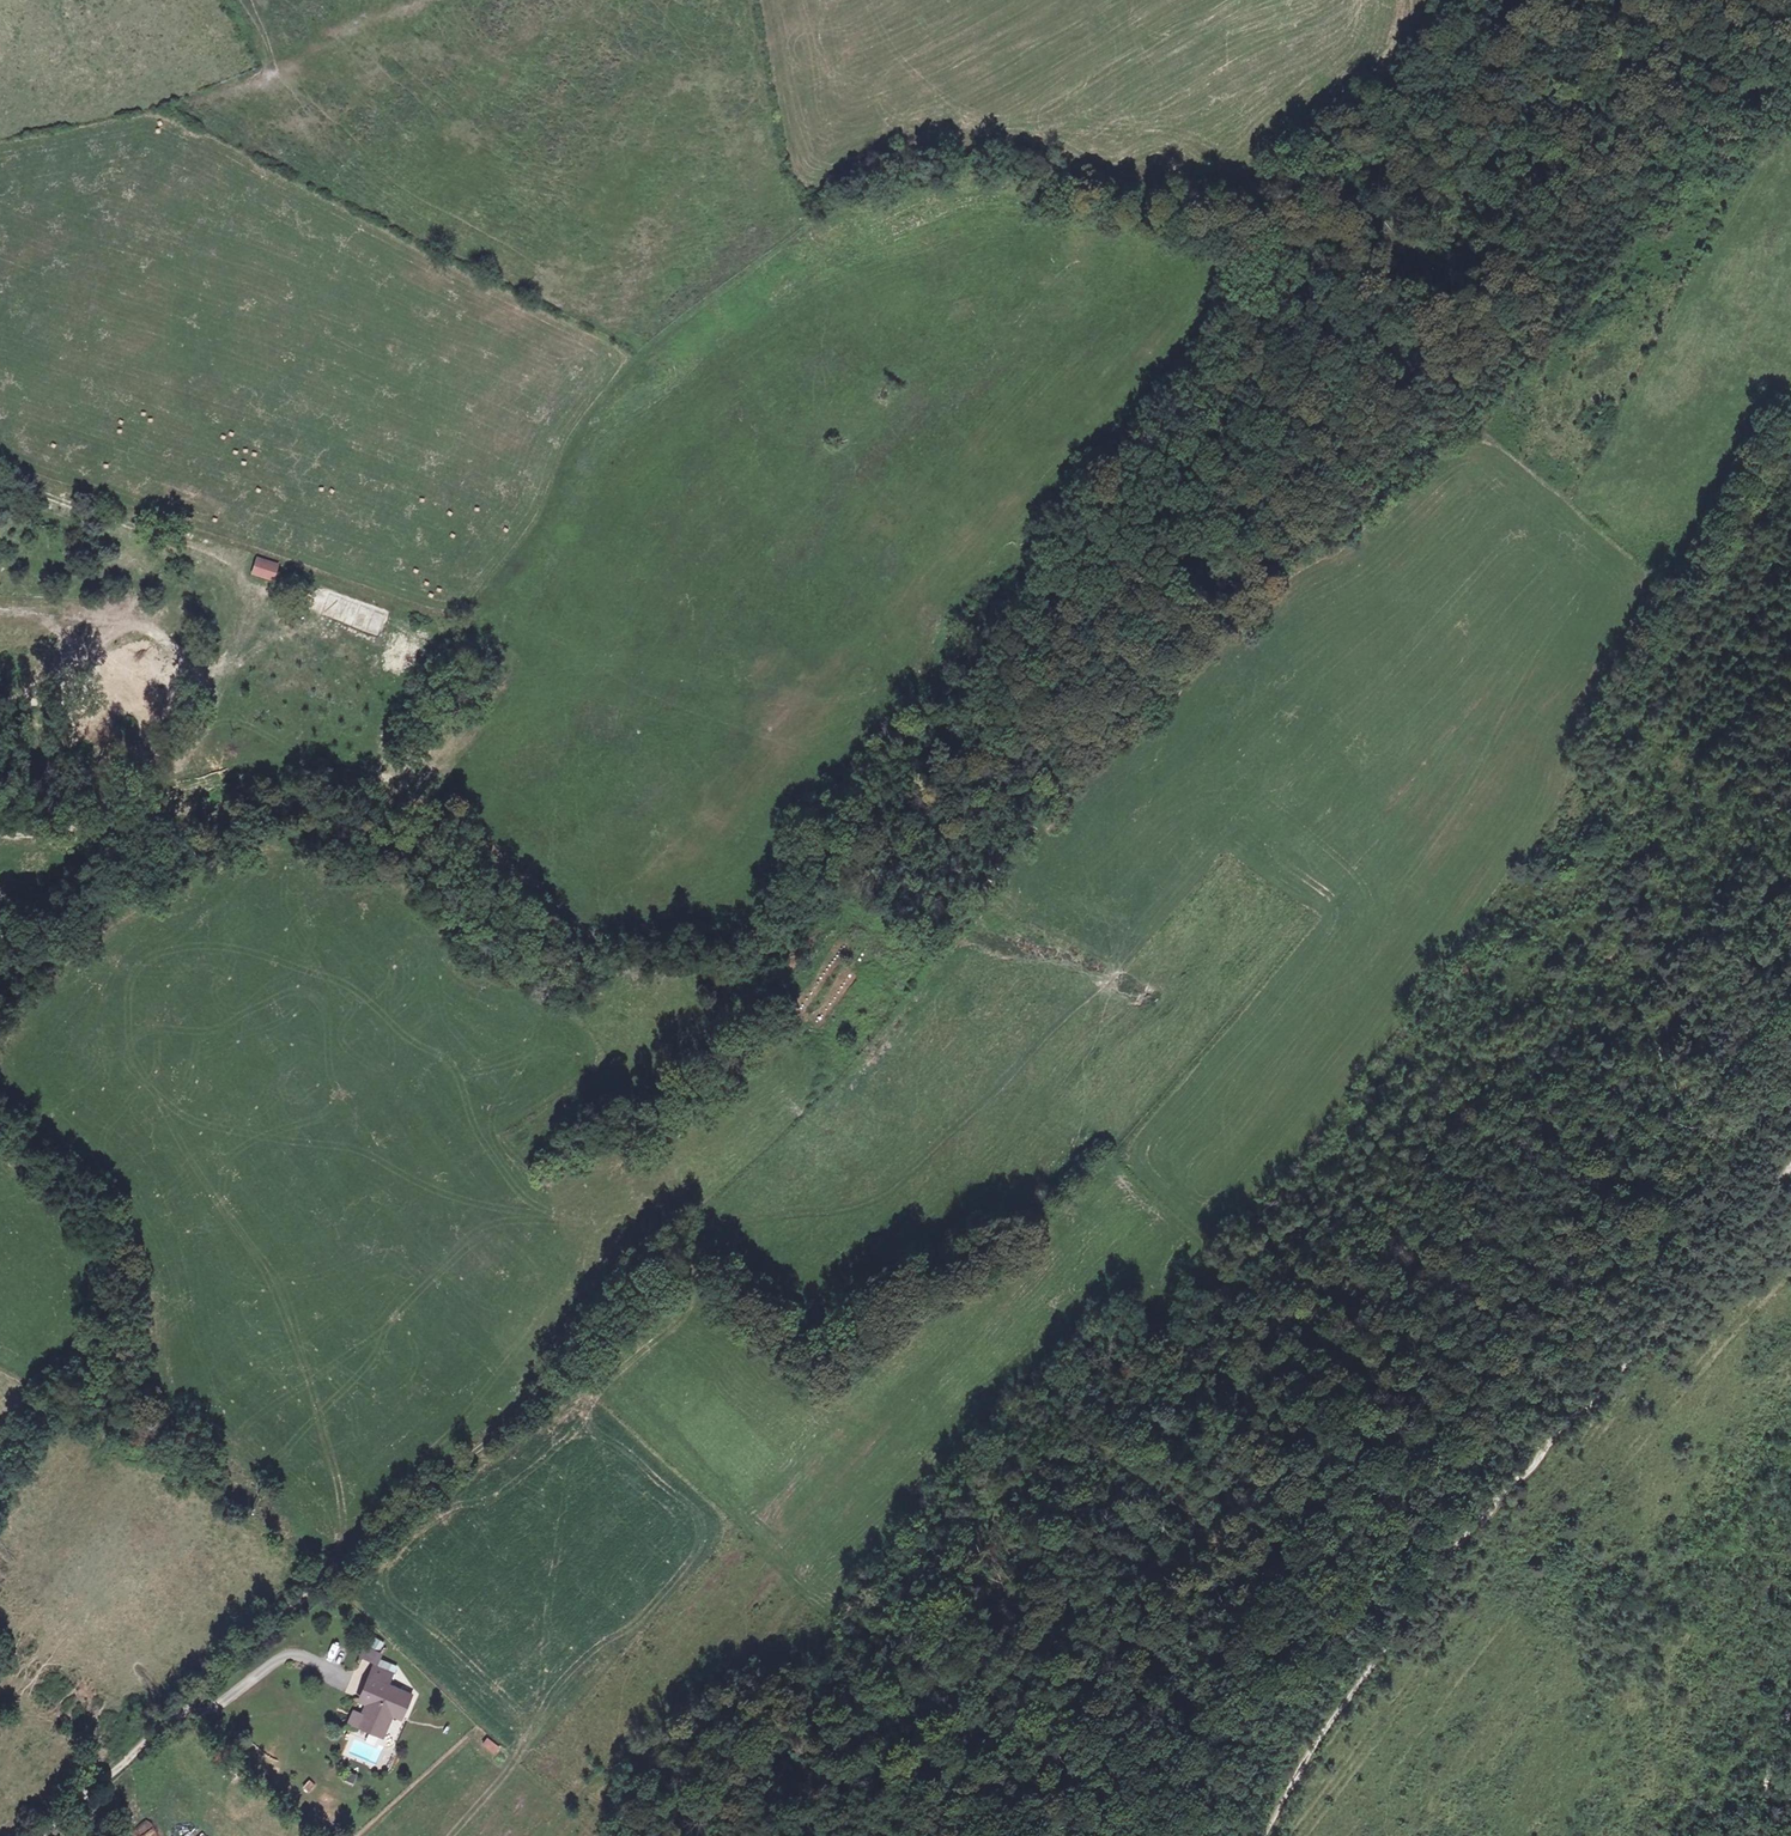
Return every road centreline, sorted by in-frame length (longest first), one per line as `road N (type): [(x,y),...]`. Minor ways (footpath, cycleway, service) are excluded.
road 1 (track): [(1260,1835),(1439,1558),(1647,1340),(1790,1160)]
road 2 (track): [(567,1366),(226,1664)]
road 3 (unclassified): [(43,1835),(226,1664)]
road 4 (track): [(1790,1694),(1745,1835)]

